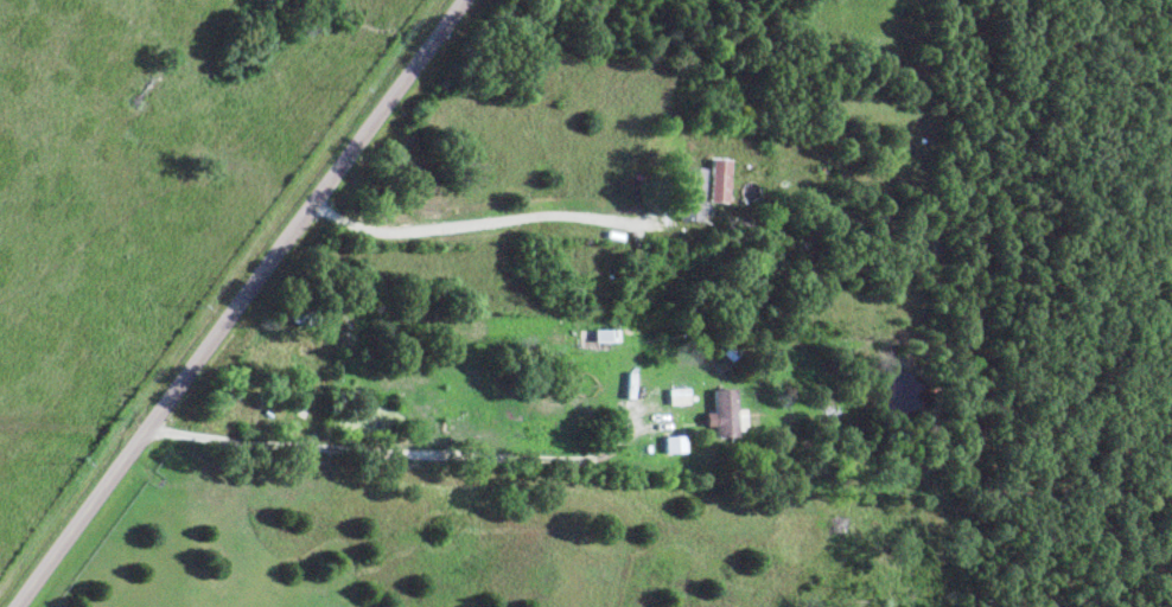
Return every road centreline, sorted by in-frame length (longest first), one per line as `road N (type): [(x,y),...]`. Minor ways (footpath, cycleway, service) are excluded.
road 1 (secondary): [(15,606),(461,0)]
road 2 (residential): [(141,430),(658,471)]

